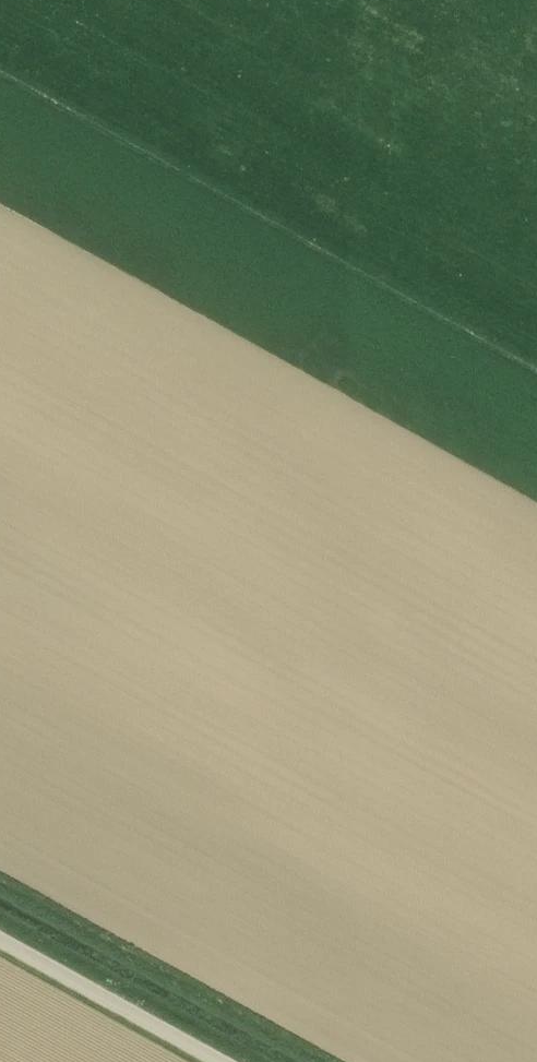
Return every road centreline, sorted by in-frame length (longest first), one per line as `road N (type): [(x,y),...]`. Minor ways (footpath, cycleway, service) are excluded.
road 1 (unclassified): [(0,934),(224,1061)]

